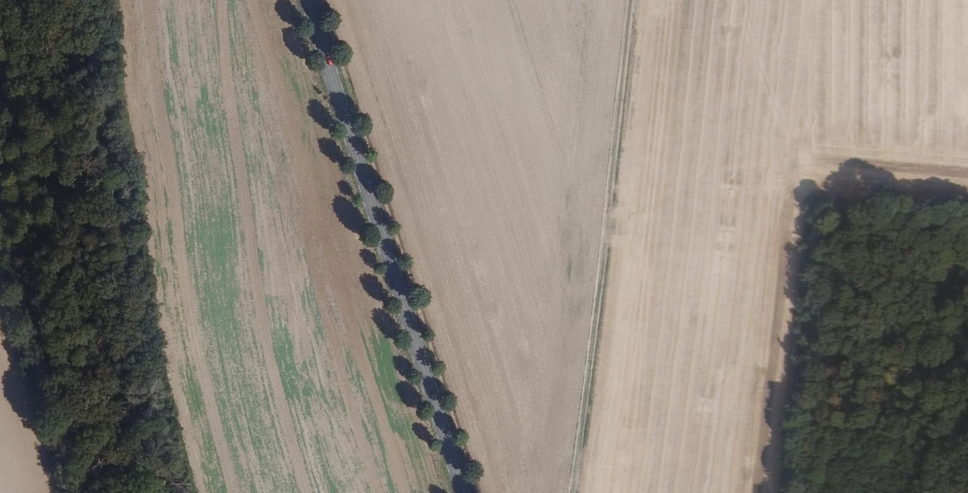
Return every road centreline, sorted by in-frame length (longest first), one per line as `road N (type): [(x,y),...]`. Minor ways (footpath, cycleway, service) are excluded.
road 1 (secondary): [(309,0),(464,492)]
road 2 (track): [(632,0),(572,492)]

